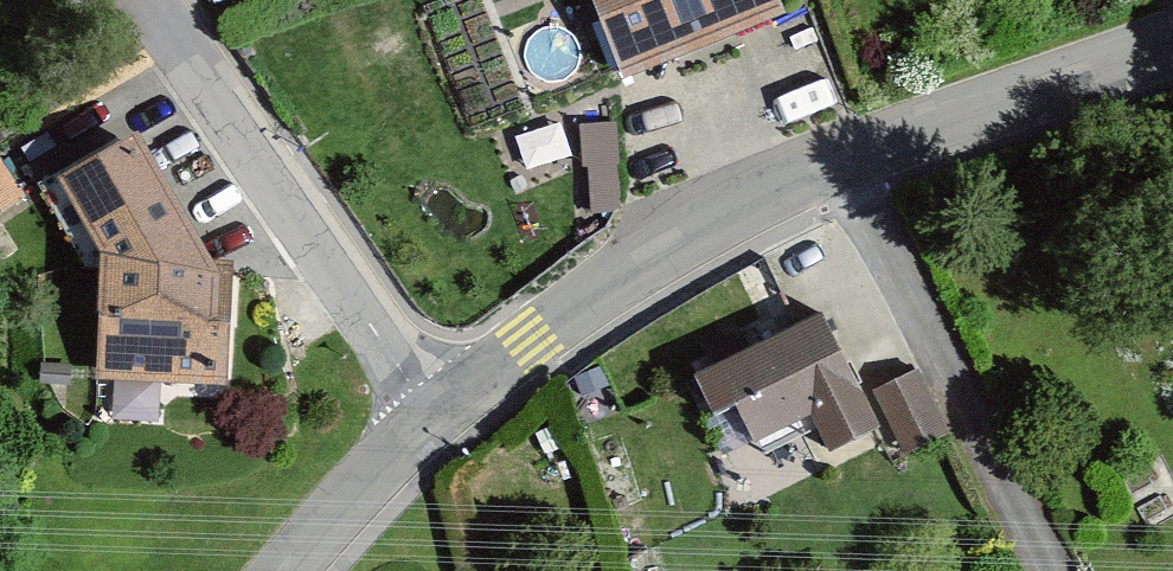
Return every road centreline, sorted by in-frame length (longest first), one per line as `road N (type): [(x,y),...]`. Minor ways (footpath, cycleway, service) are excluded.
road 1 (residential): [(127,0),(425,421)]
road 2 (tertiary): [(841,161),(679,235),(425,421)]
road 3 (residential): [(841,161),(1050,570)]
road 4 (tertiary): [(1172,46),(841,161)]
road 5 (tertiary): [(425,421),(290,570)]

